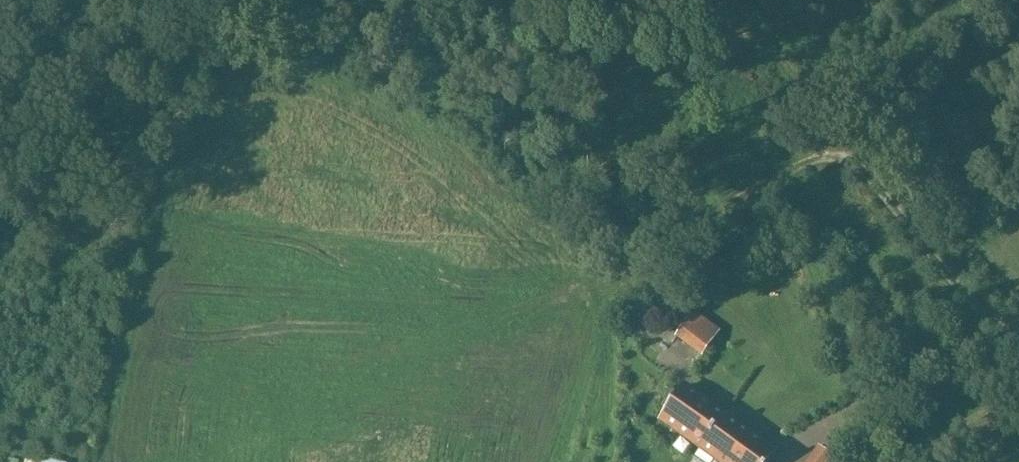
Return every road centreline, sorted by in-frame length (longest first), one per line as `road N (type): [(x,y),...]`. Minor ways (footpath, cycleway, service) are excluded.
road 1 (track): [(1018,350),(871,178),(838,158),(806,163),(642,272),(643,319),(682,361)]
road 2 (track): [(806,163),(750,37),(708,0)]

